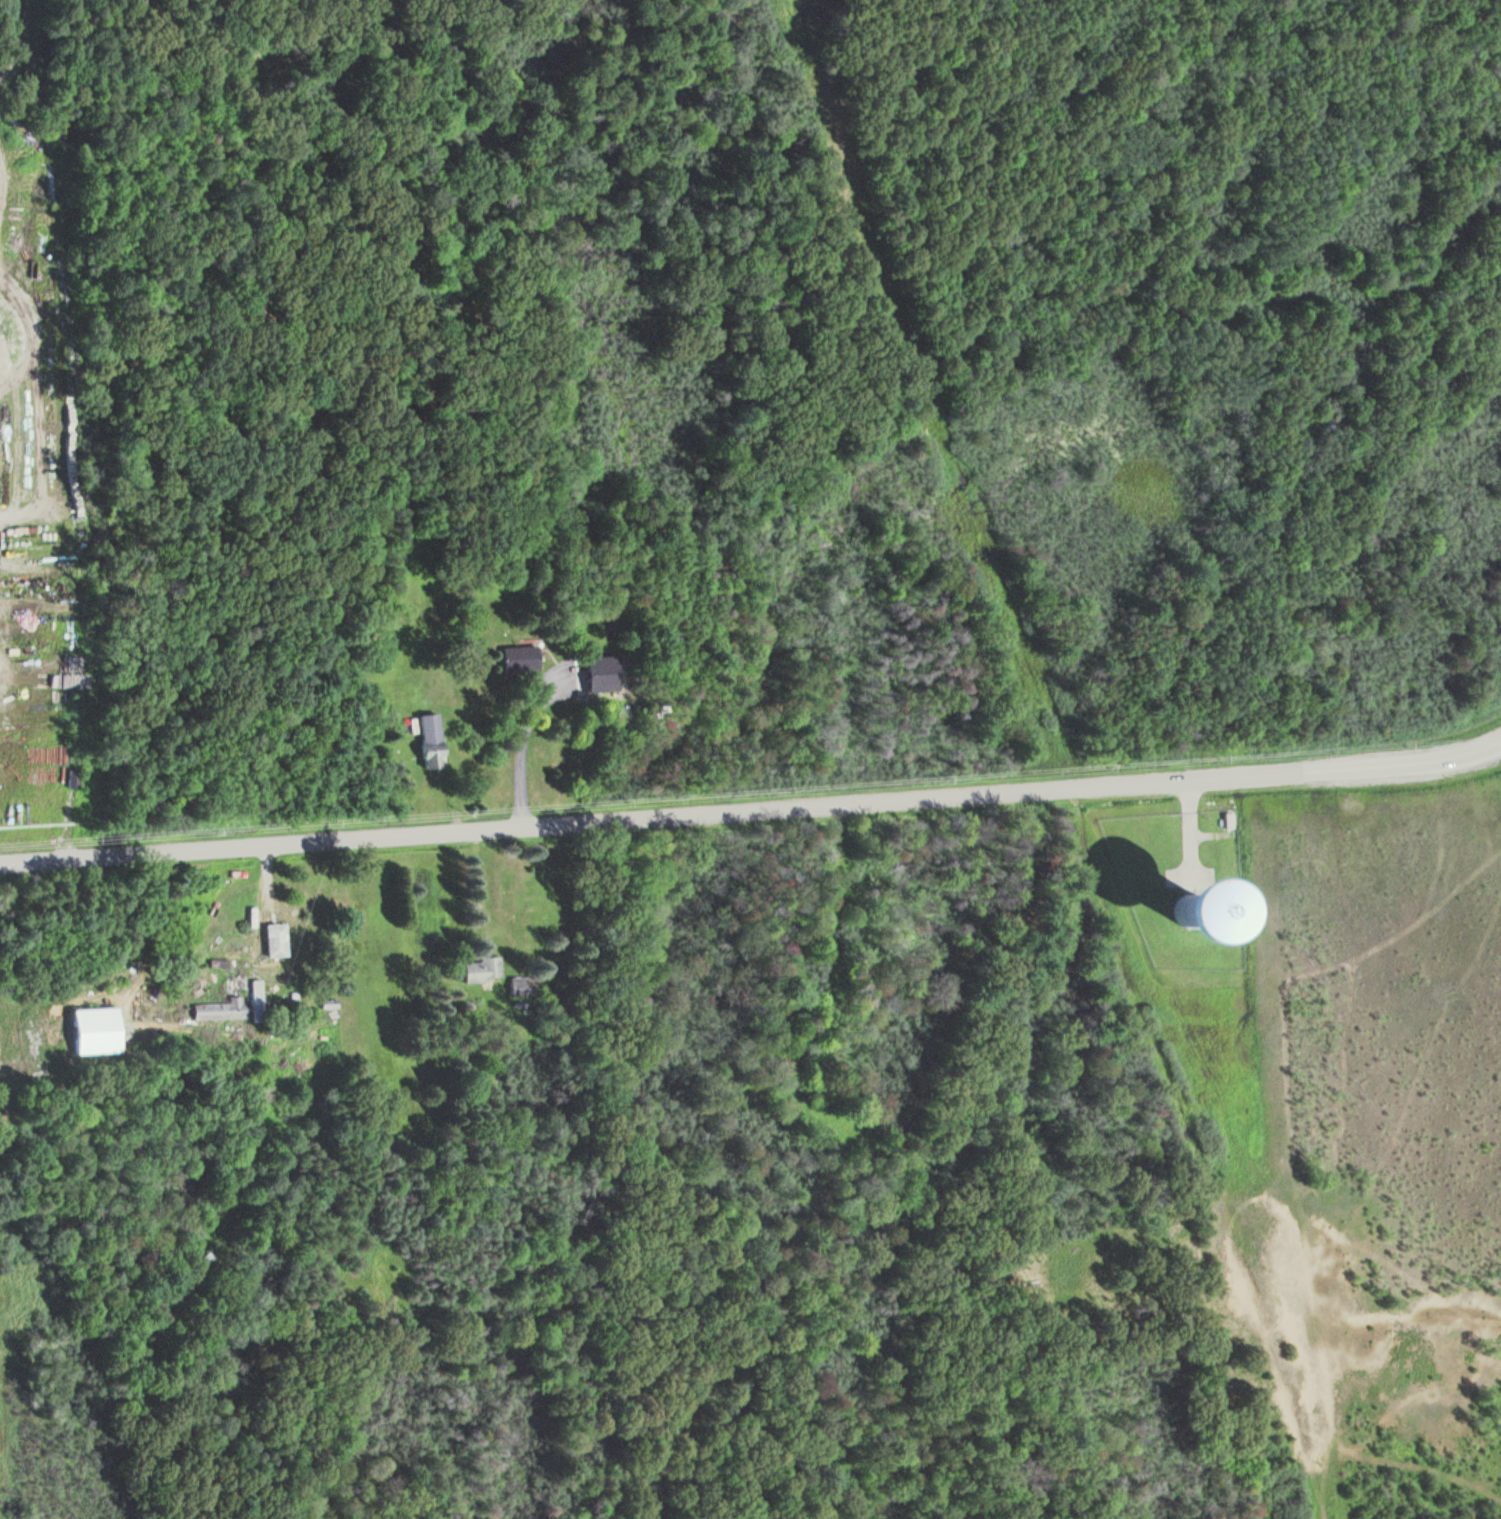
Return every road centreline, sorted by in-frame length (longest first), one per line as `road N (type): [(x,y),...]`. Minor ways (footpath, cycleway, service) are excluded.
road 1 (residential): [(1500,741),(1419,762),(0,865)]

